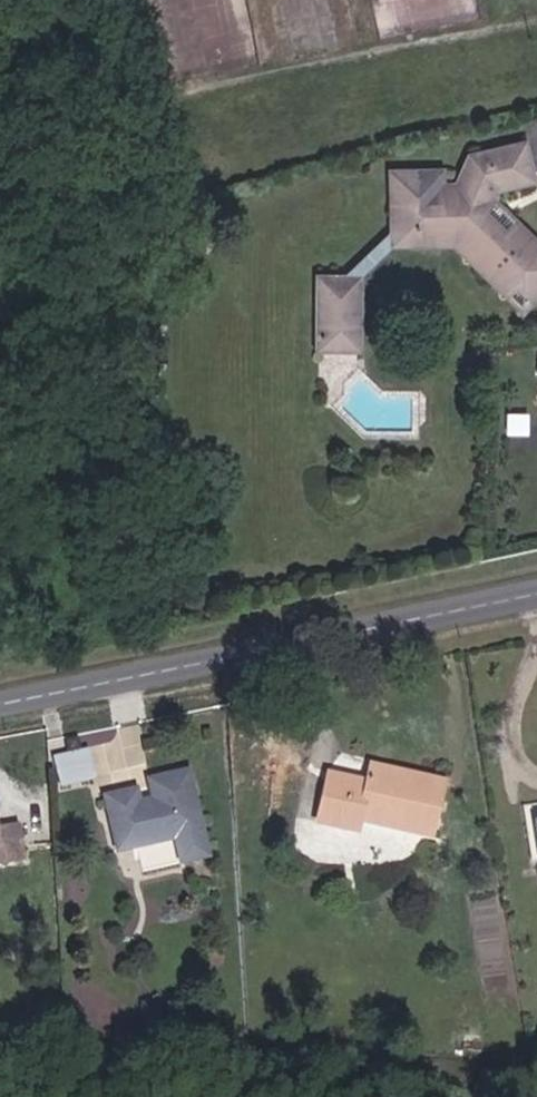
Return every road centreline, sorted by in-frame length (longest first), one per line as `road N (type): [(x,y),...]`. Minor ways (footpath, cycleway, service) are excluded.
road 1 (unclassified): [(0,708),(536,595)]

